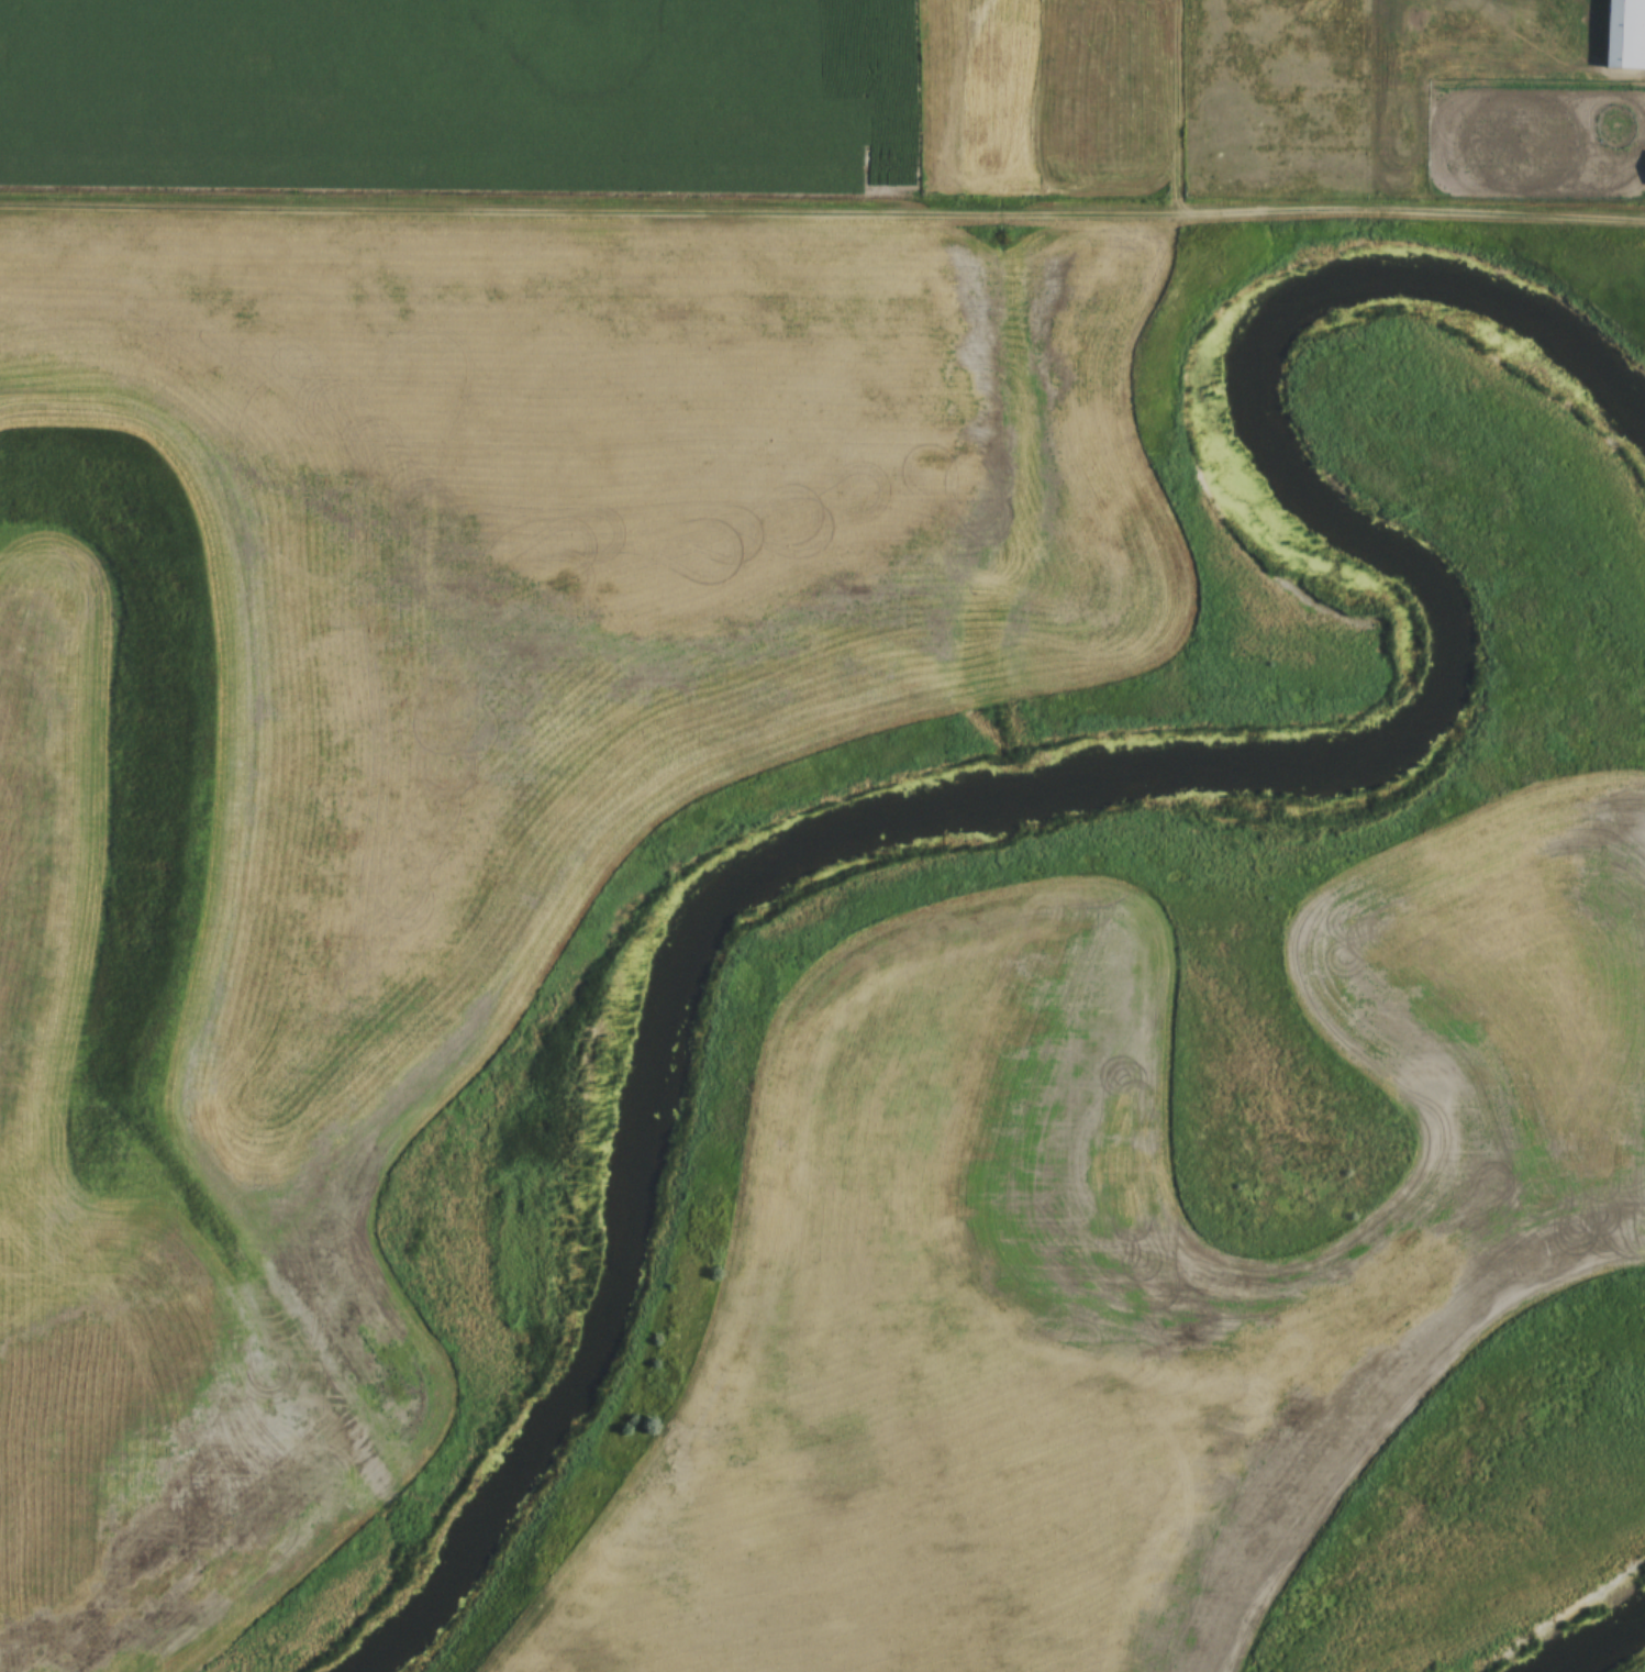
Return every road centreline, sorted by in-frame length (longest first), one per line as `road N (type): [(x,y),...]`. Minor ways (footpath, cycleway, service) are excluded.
road 1 (residential): [(1644,207),(0,195)]

